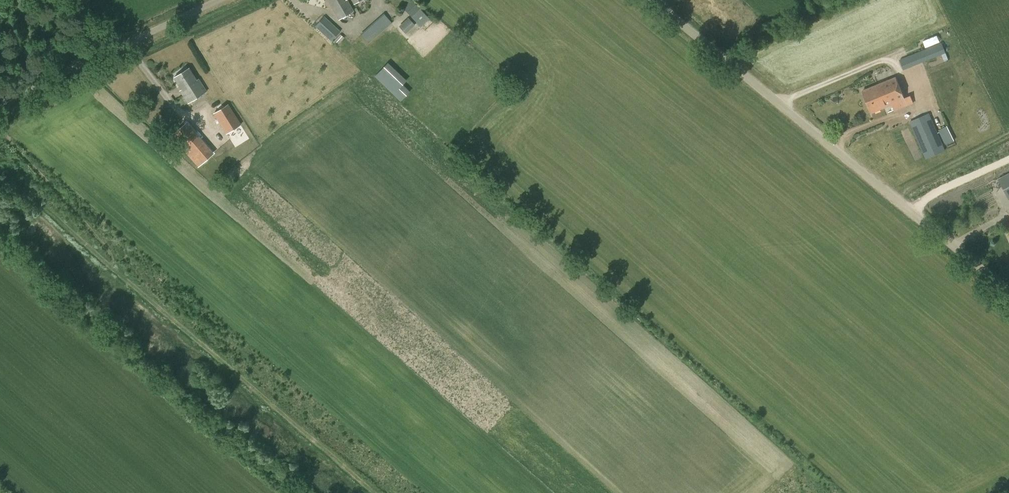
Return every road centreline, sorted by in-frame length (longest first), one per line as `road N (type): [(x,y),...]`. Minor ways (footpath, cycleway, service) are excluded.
road 1 (unclassified): [(1008,291),(654,0)]
road 2 (unclassified): [(0,104),(219,0)]

